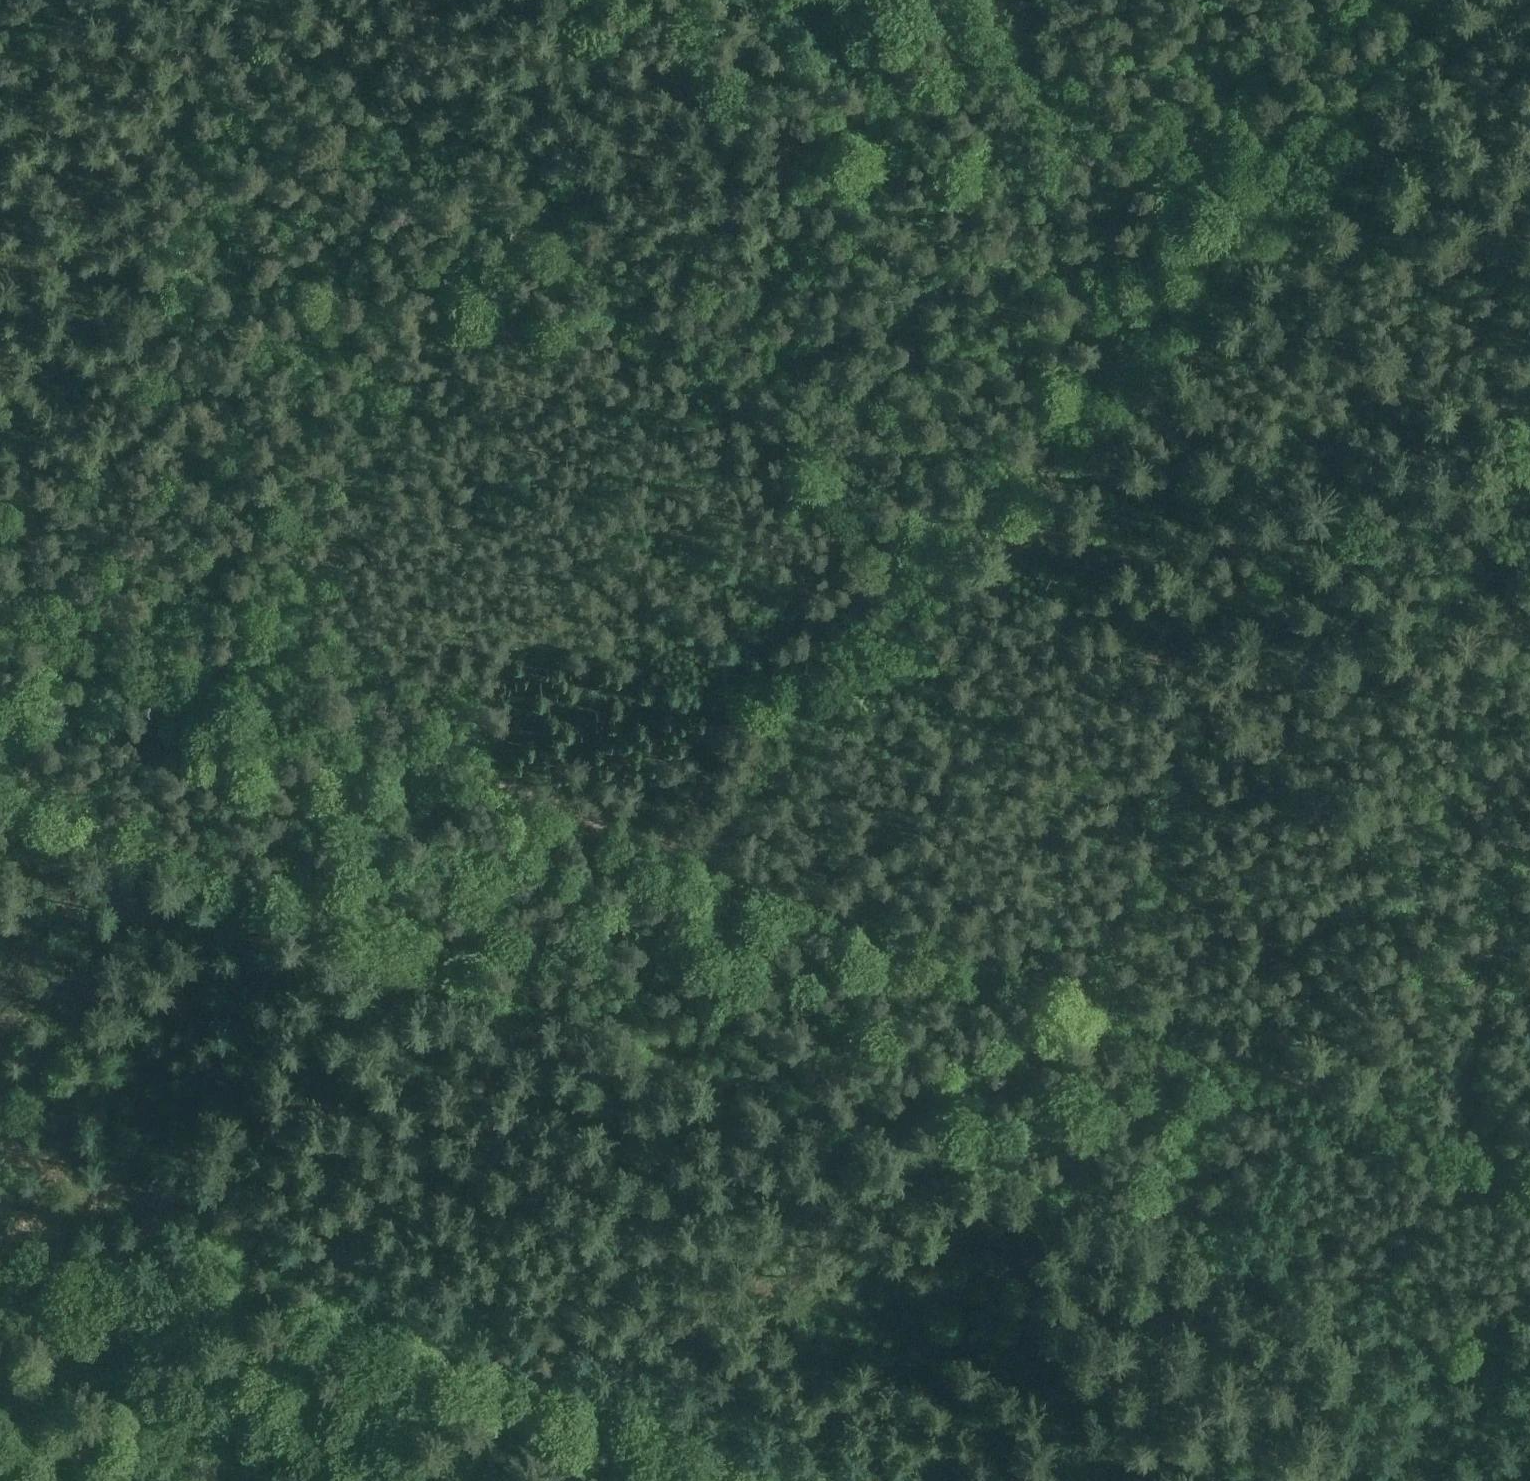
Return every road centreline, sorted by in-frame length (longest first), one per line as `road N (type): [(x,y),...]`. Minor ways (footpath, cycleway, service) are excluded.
road 1 (track): [(1445,1137),(0,601)]
road 2 (track): [(1429,0),(687,854)]
road 3 (track): [(0,1296),(504,1480)]
road 4 (track): [(947,0),(1247,204)]

